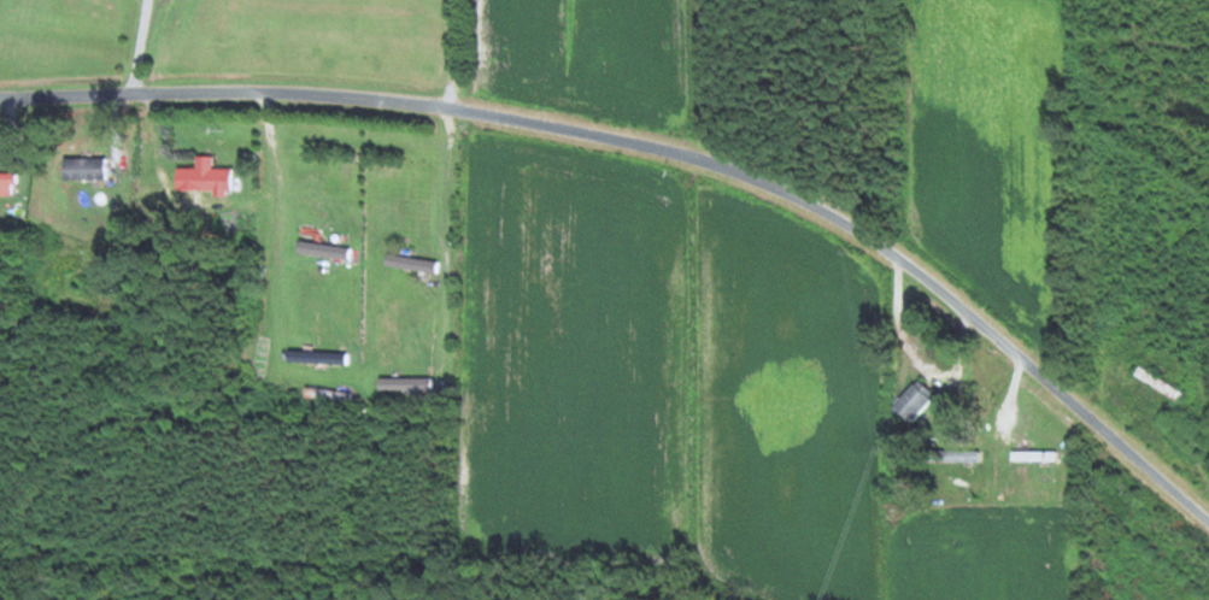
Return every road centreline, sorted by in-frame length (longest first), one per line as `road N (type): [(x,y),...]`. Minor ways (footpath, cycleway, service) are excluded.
road 1 (residential): [(1208,520),(908,258),(824,206),(747,172),(617,136),(335,94),(213,90),(0,101)]

